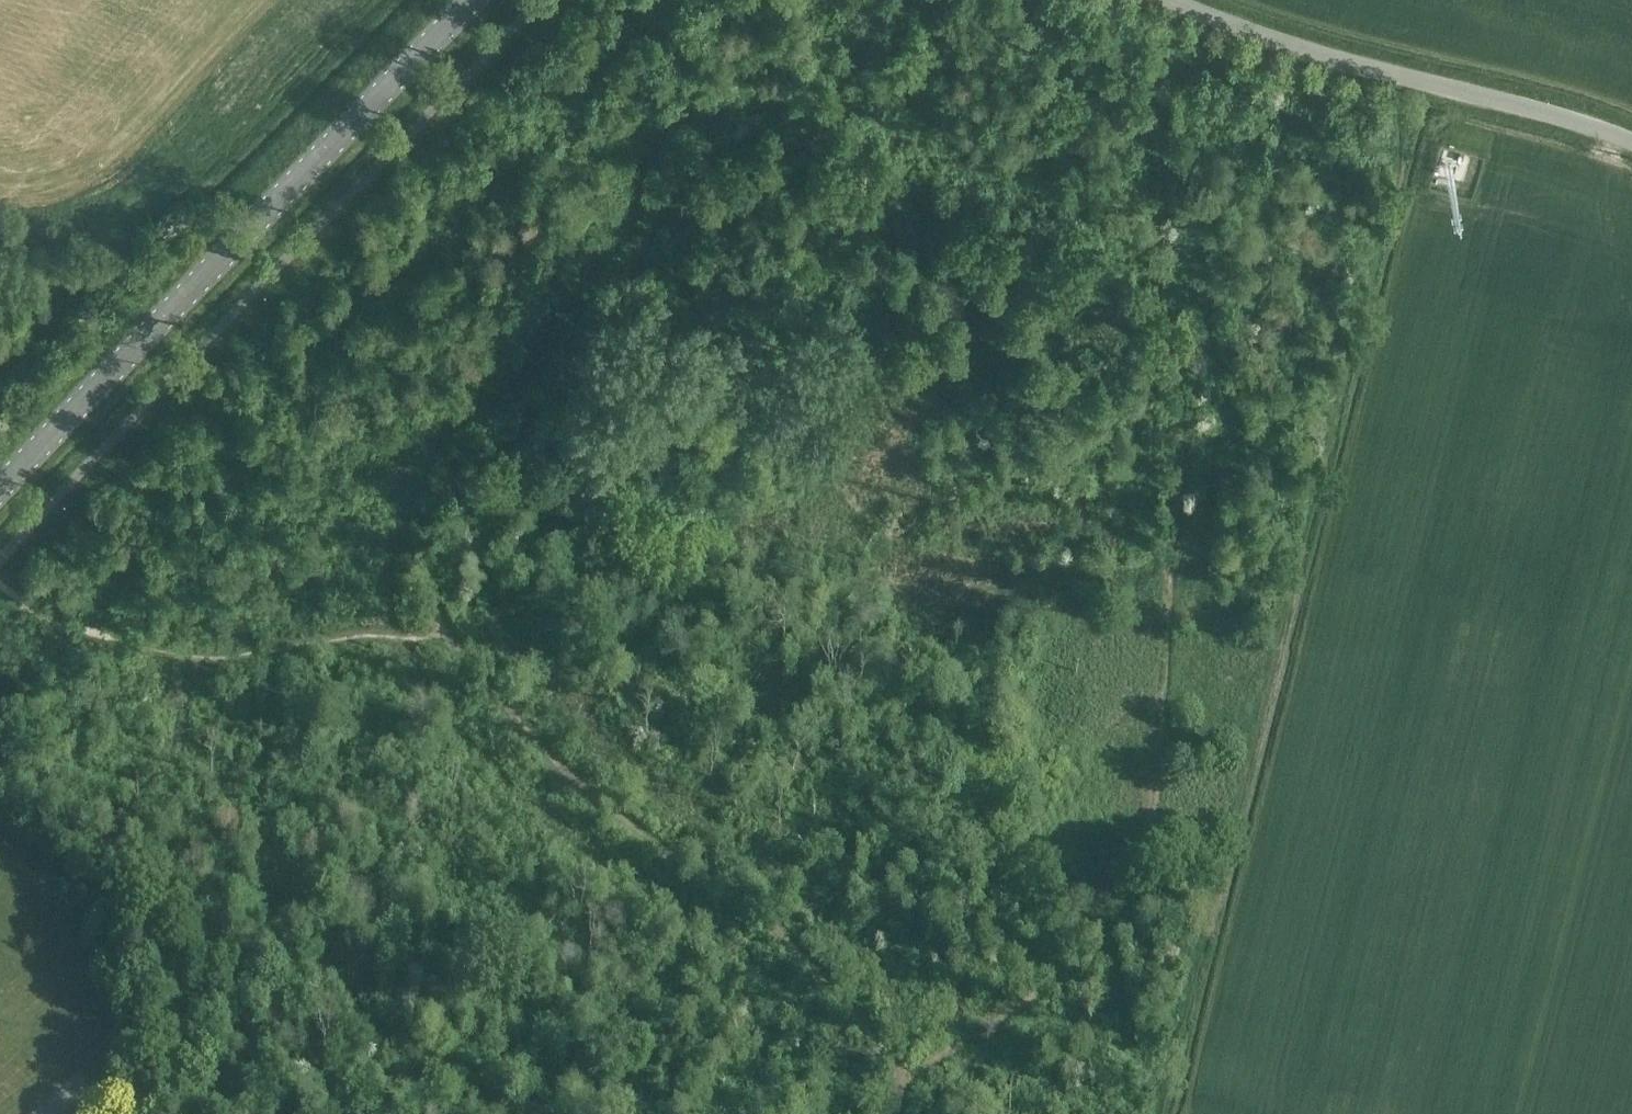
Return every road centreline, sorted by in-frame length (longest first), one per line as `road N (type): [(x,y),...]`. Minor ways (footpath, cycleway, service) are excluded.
road 1 (secondary): [(0,492),(473,0)]
road 2 (unclassified): [(1631,142),(1196,0)]

